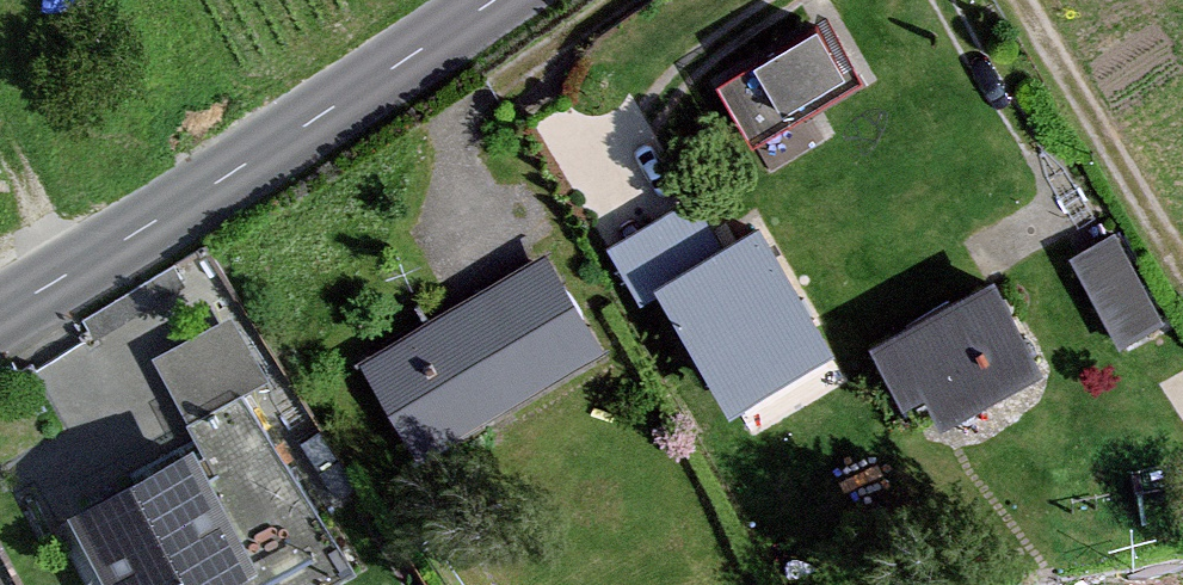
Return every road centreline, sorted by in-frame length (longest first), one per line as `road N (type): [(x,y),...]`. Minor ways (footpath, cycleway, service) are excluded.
road 1 (tertiary): [(0,314),(168,217),(491,0)]
road 2 (track): [(75,271),(0,141)]

